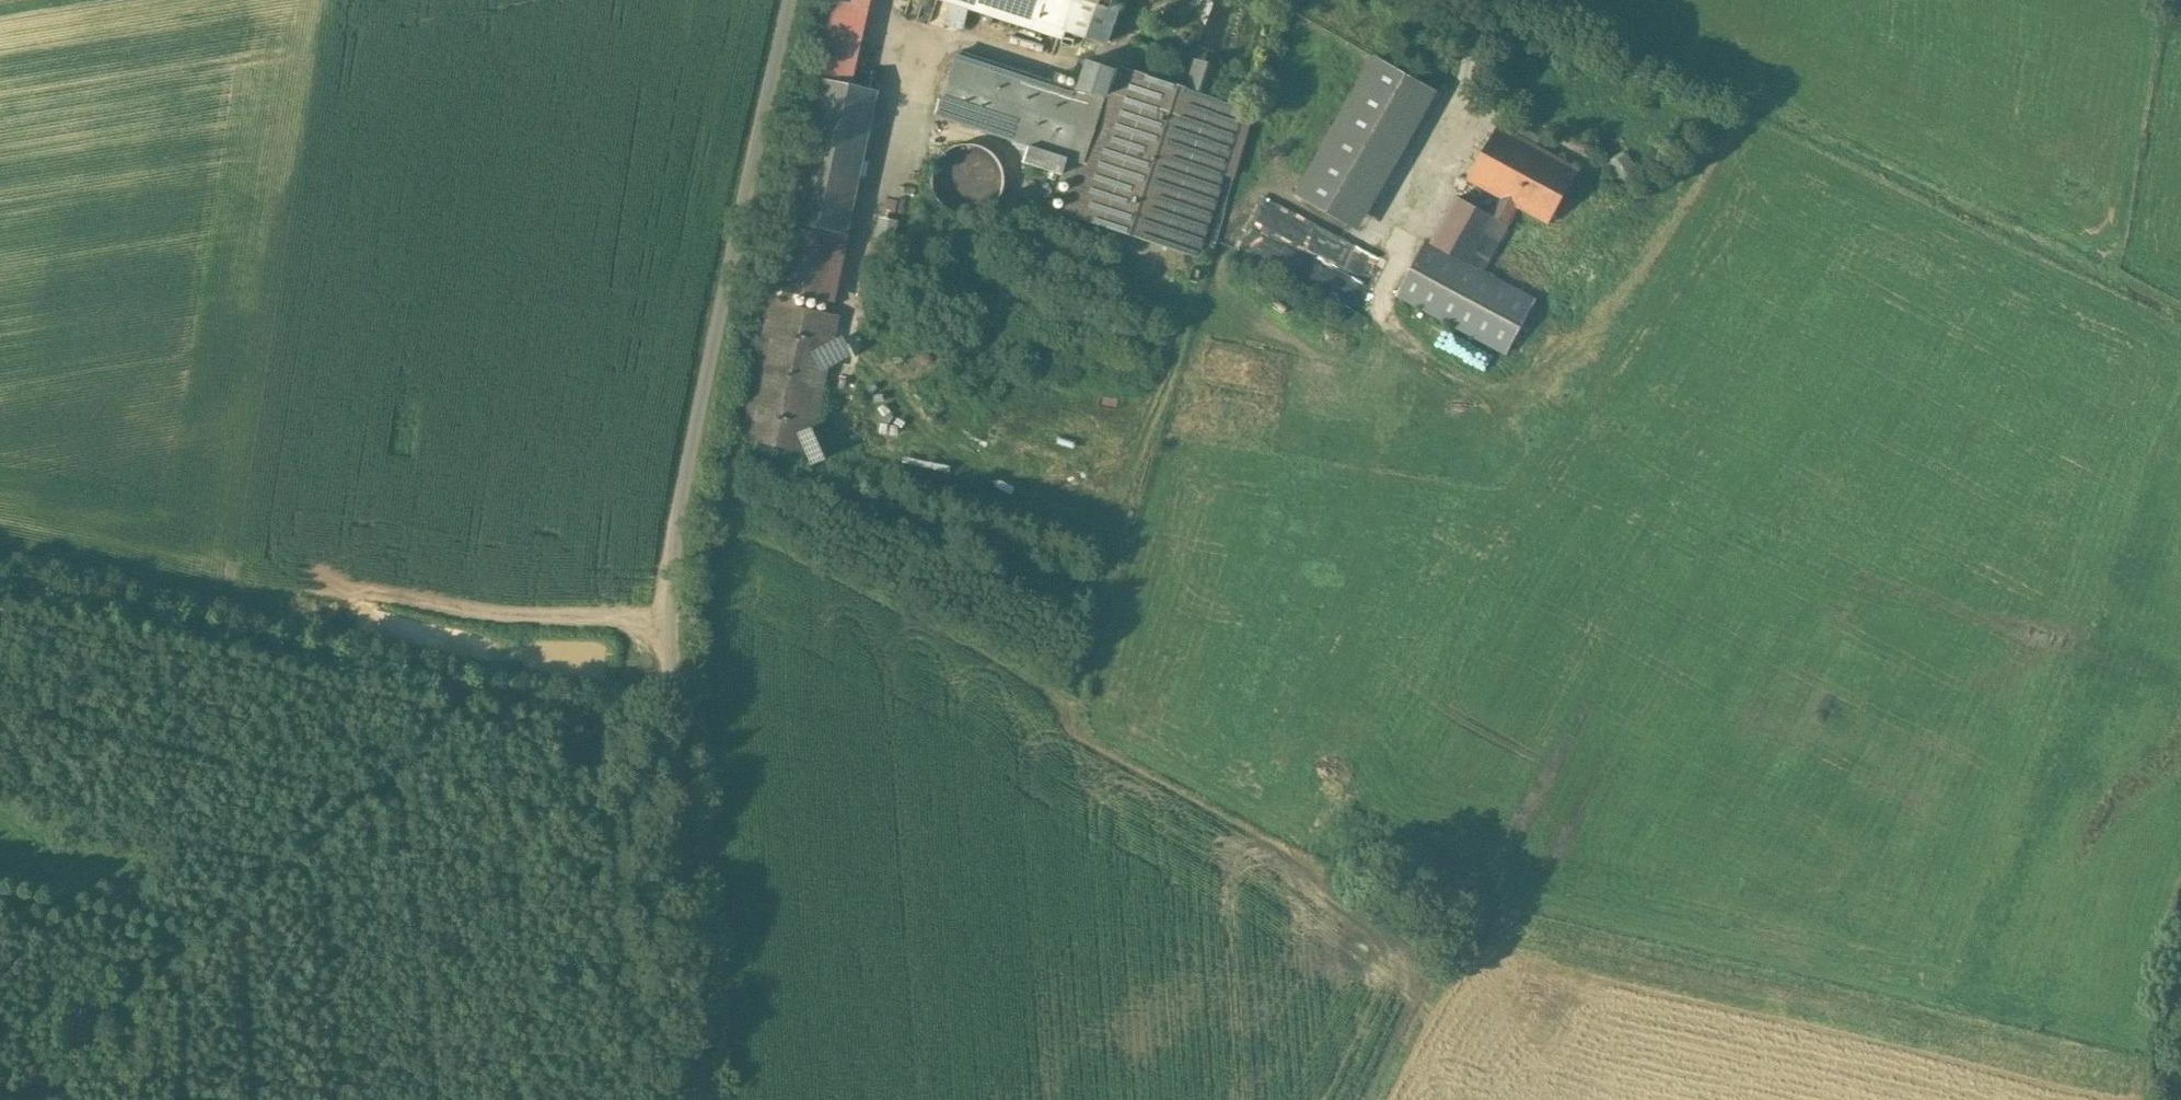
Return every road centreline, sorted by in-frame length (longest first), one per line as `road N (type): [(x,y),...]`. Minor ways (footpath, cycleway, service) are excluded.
road 1 (unclassified): [(789,0),(689,457),(669,592),(700,1099)]

